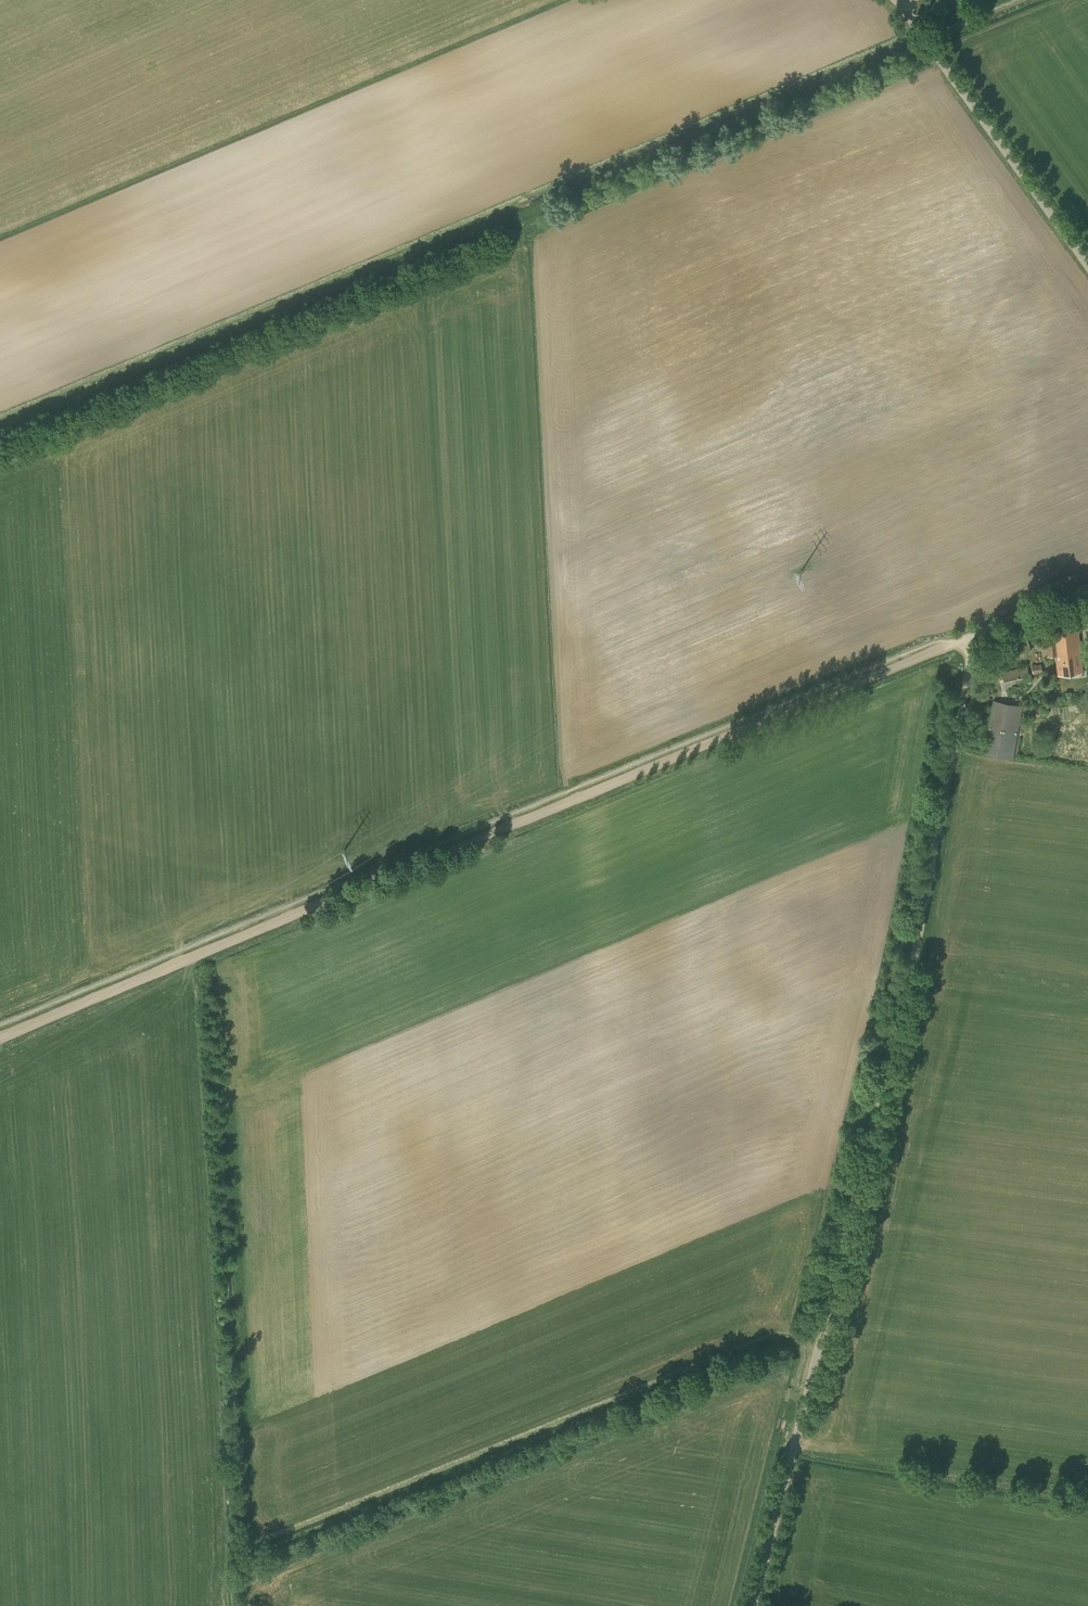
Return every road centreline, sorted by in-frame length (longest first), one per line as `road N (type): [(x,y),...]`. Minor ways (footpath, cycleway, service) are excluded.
road 1 (unclassified): [(755,1605),(913,962),(971,658),(967,639),(1087,587)]
road 2 (track): [(0,1035),(967,639)]
road 3 (unclassified): [(1087,265),(907,13)]

